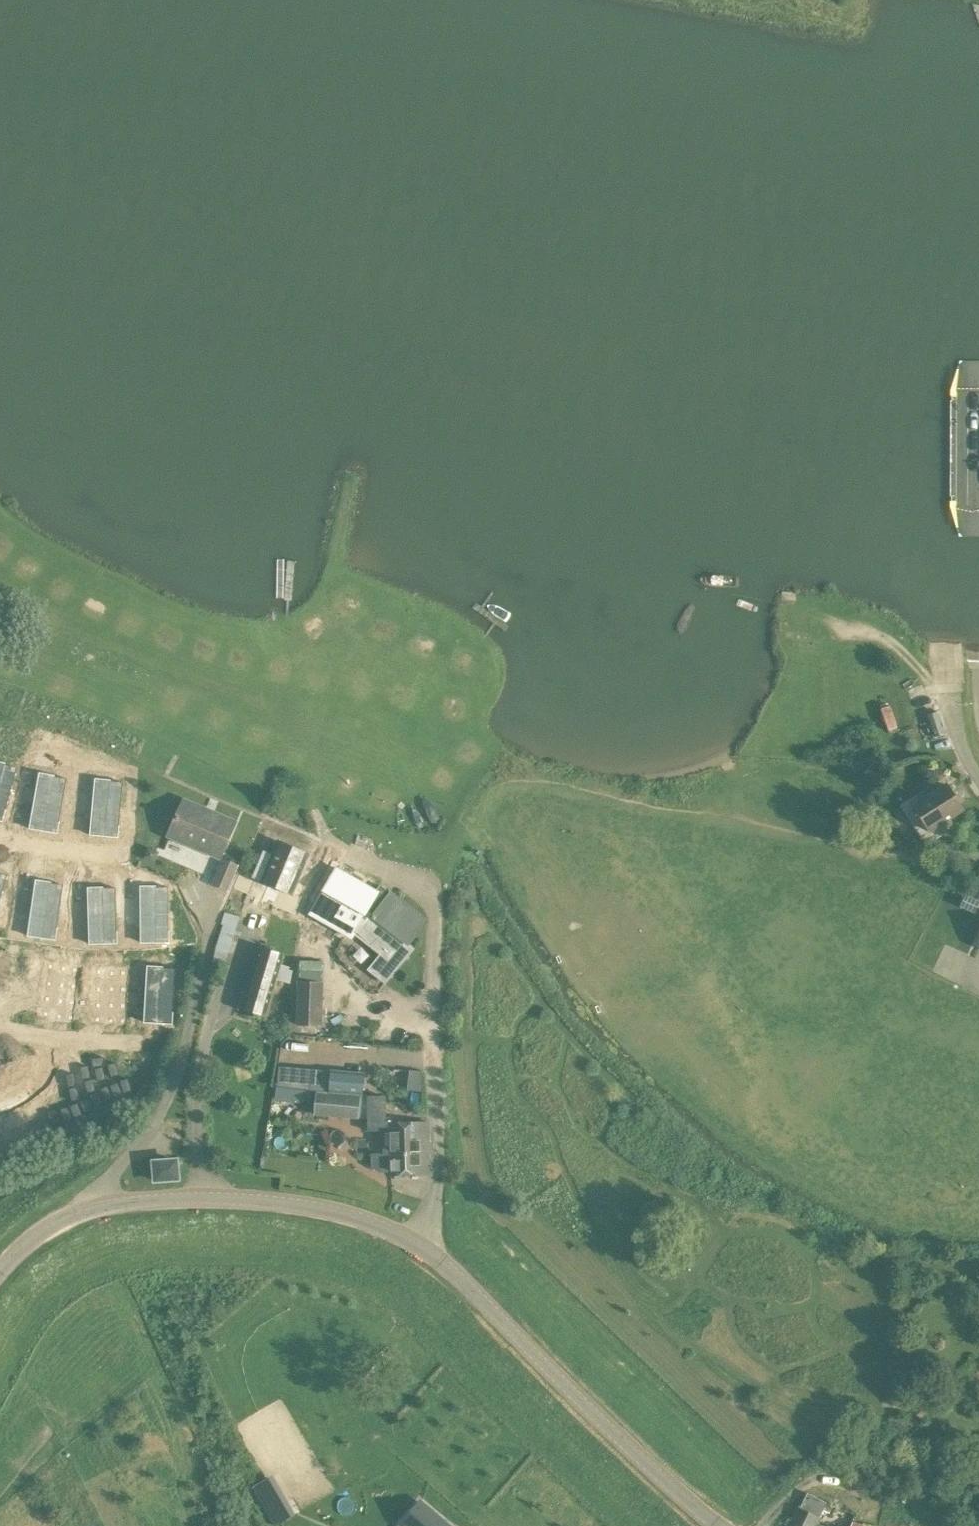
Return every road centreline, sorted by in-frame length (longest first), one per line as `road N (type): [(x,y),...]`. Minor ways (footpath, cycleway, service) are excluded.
road 1 (unclassified): [(0,1275),(39,1234),(83,1208),(207,1196),(289,1200),(364,1217),(435,1250),(659,1470),(727,1525)]

